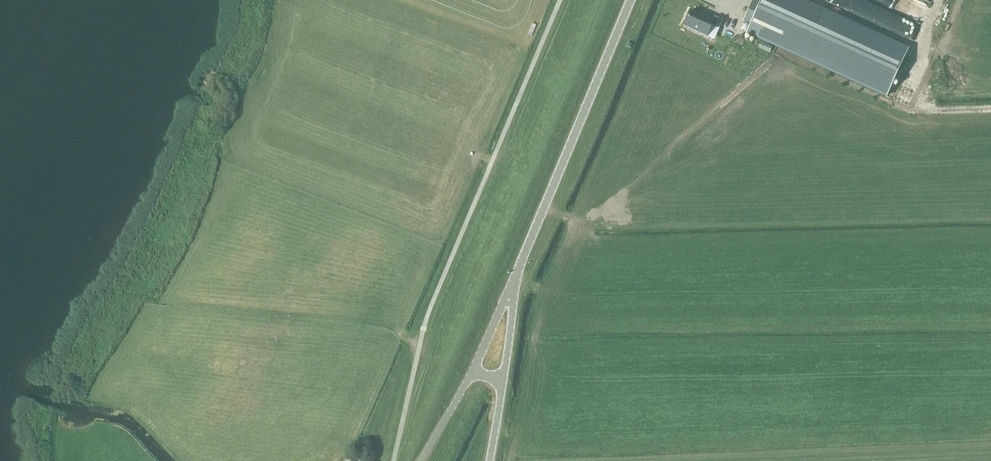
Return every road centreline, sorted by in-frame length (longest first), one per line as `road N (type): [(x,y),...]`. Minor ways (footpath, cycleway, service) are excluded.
road 1 (unclassified): [(513,279),(630,0)]

